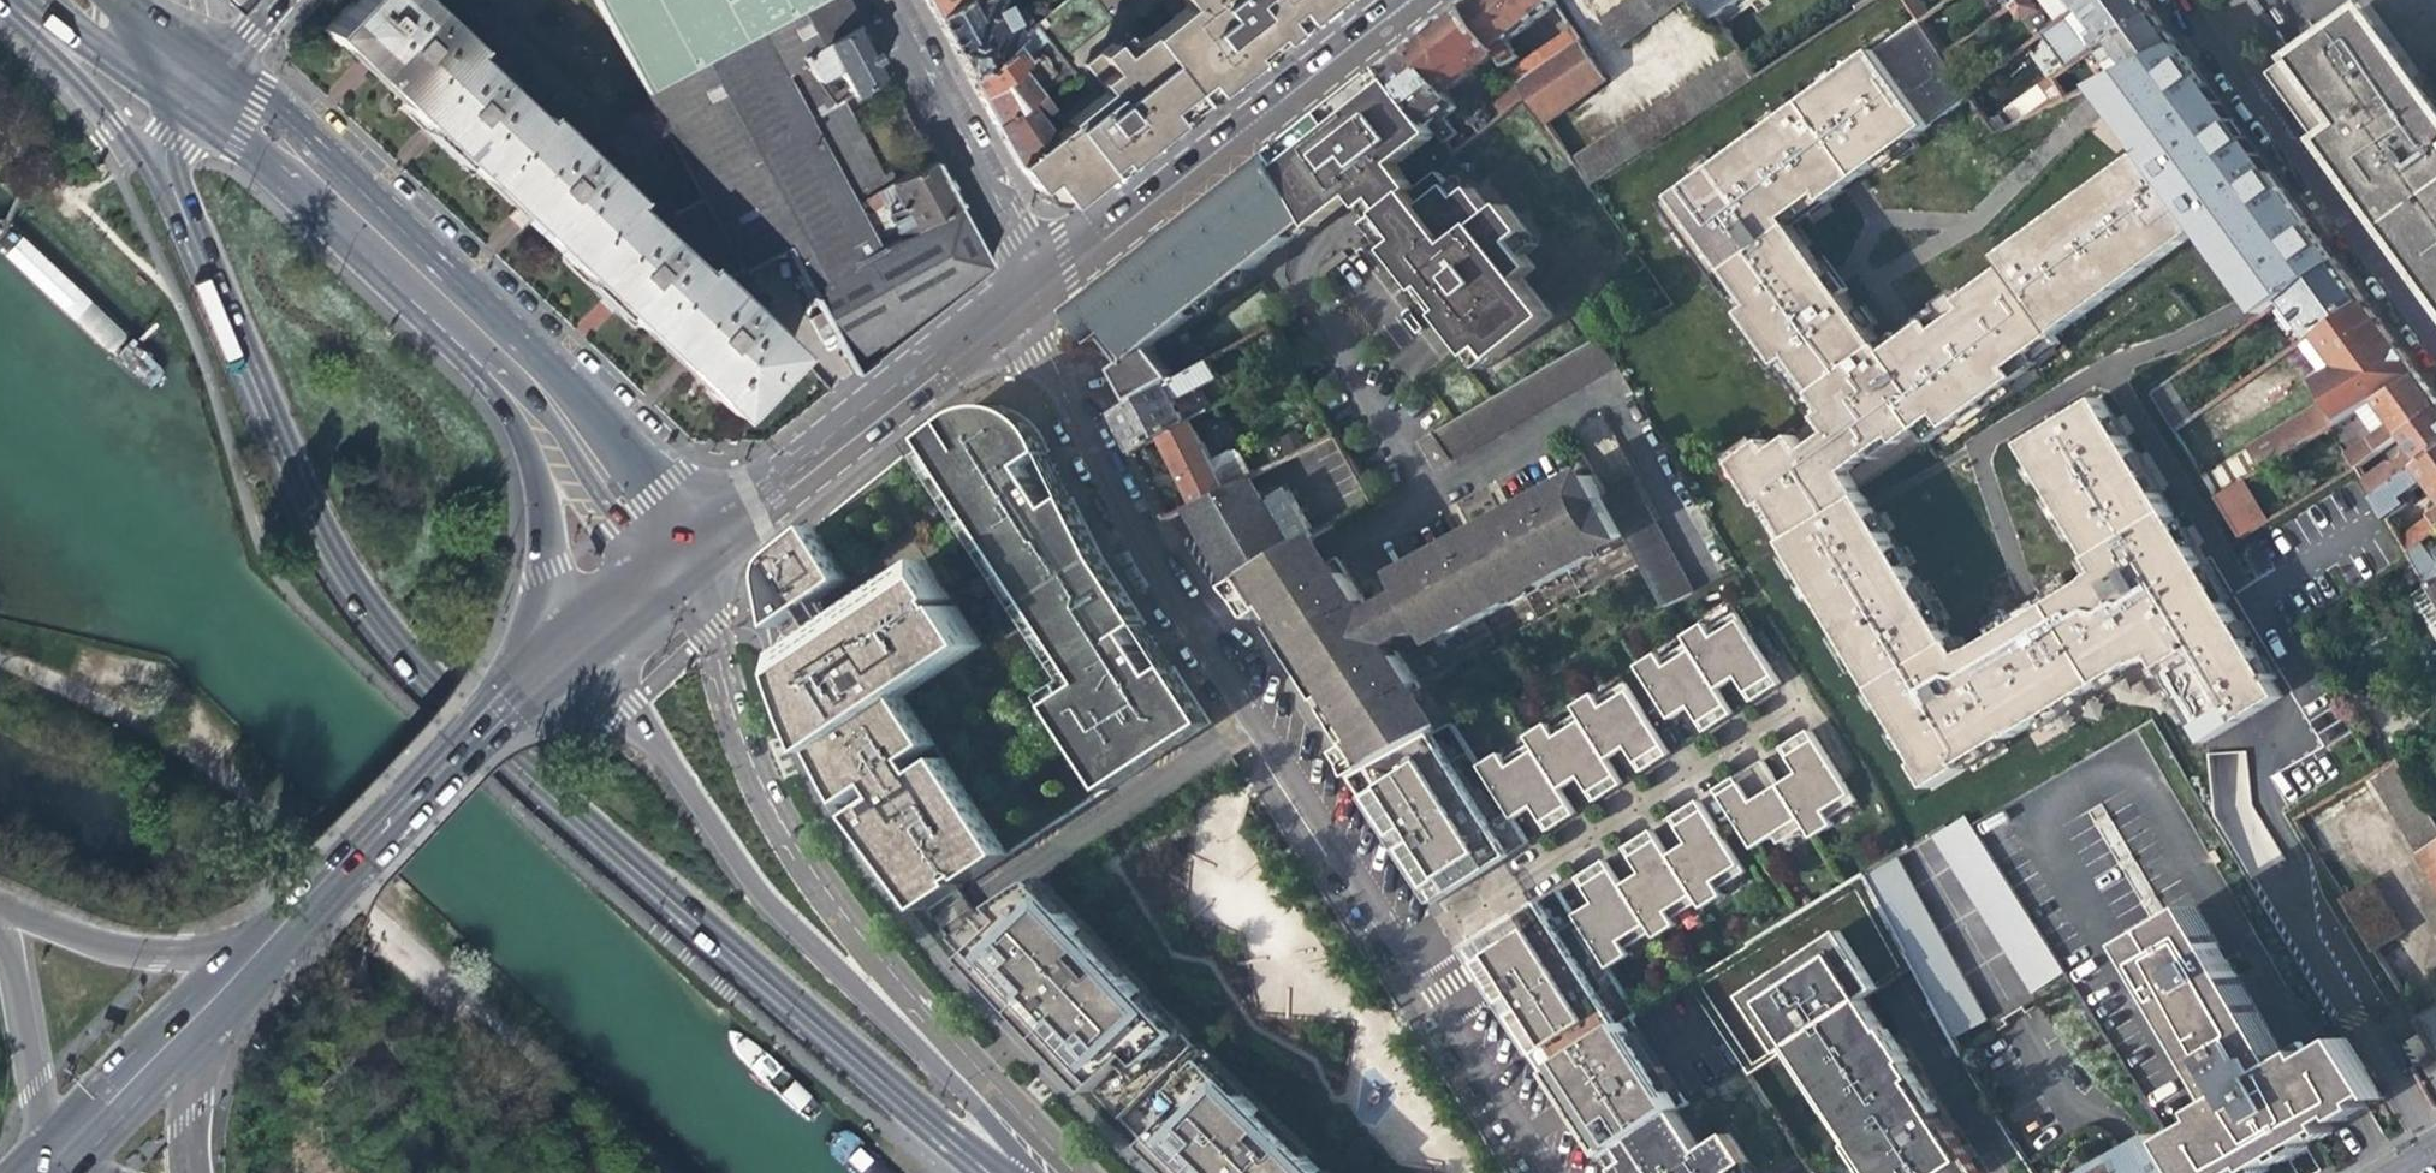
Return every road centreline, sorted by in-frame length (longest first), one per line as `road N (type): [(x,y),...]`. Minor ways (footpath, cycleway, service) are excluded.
road 1 (secondary): [(168,185),(313,514),(381,629),(510,765),(1002,1172)]
road 2 (residential): [(1026,283),(1137,526),(1412,954)]
road 3 (secondary): [(569,643),(754,897),(975,1107),(1026,1172)]
road 4 (secondary): [(679,555),(655,495),(564,386),(262,96),(212,62)]
road 5 (secondary): [(931,1025),(825,912),(795,863),(746,764),(705,636),(637,587)]
road 6 (secondary): [(931,1025),(798,806),(761,733),(737,649),(679,555)]
road 7 (secondary): [(186,103),(490,370),(528,418)]
road 8 (residential): [(1412,954),(1803,703)]
road 9 (tertiary): [(1385,0),(1026,283)]
road 10 (secondary): [(569,643),(486,717),(247,965)]
road 11 (secondary): [(679,555),(1026,283)]
road 12 (residential): [(2435,354),(2180,0)]
road 13 (residential): [(874,0),(1026,283)]
road 14 (track): [(576,1172),(485,1075),(417,962)]
road 15 (residential): [(1412,954),(1554,1172)]
road 16 (motorway): [(247,965),(98,943),(2,907)]
road 17 (motorway): [(52,1154),(2,907)]
road 18 (secondary): [(528,418),(569,643)]
road 19 (secondary): [(33,22),(168,185)]
road 20 (secondary): [(528,418),(616,525),(679,555)]
road 21 (secondary): [(1062,1172),(931,1025)]
road 22 (secondary): [(186,1028),(52,1154)]
road 23 (secondary): [(33,22),(186,103)]
road 24 (motorway): [(186,1172),(186,1028)]

